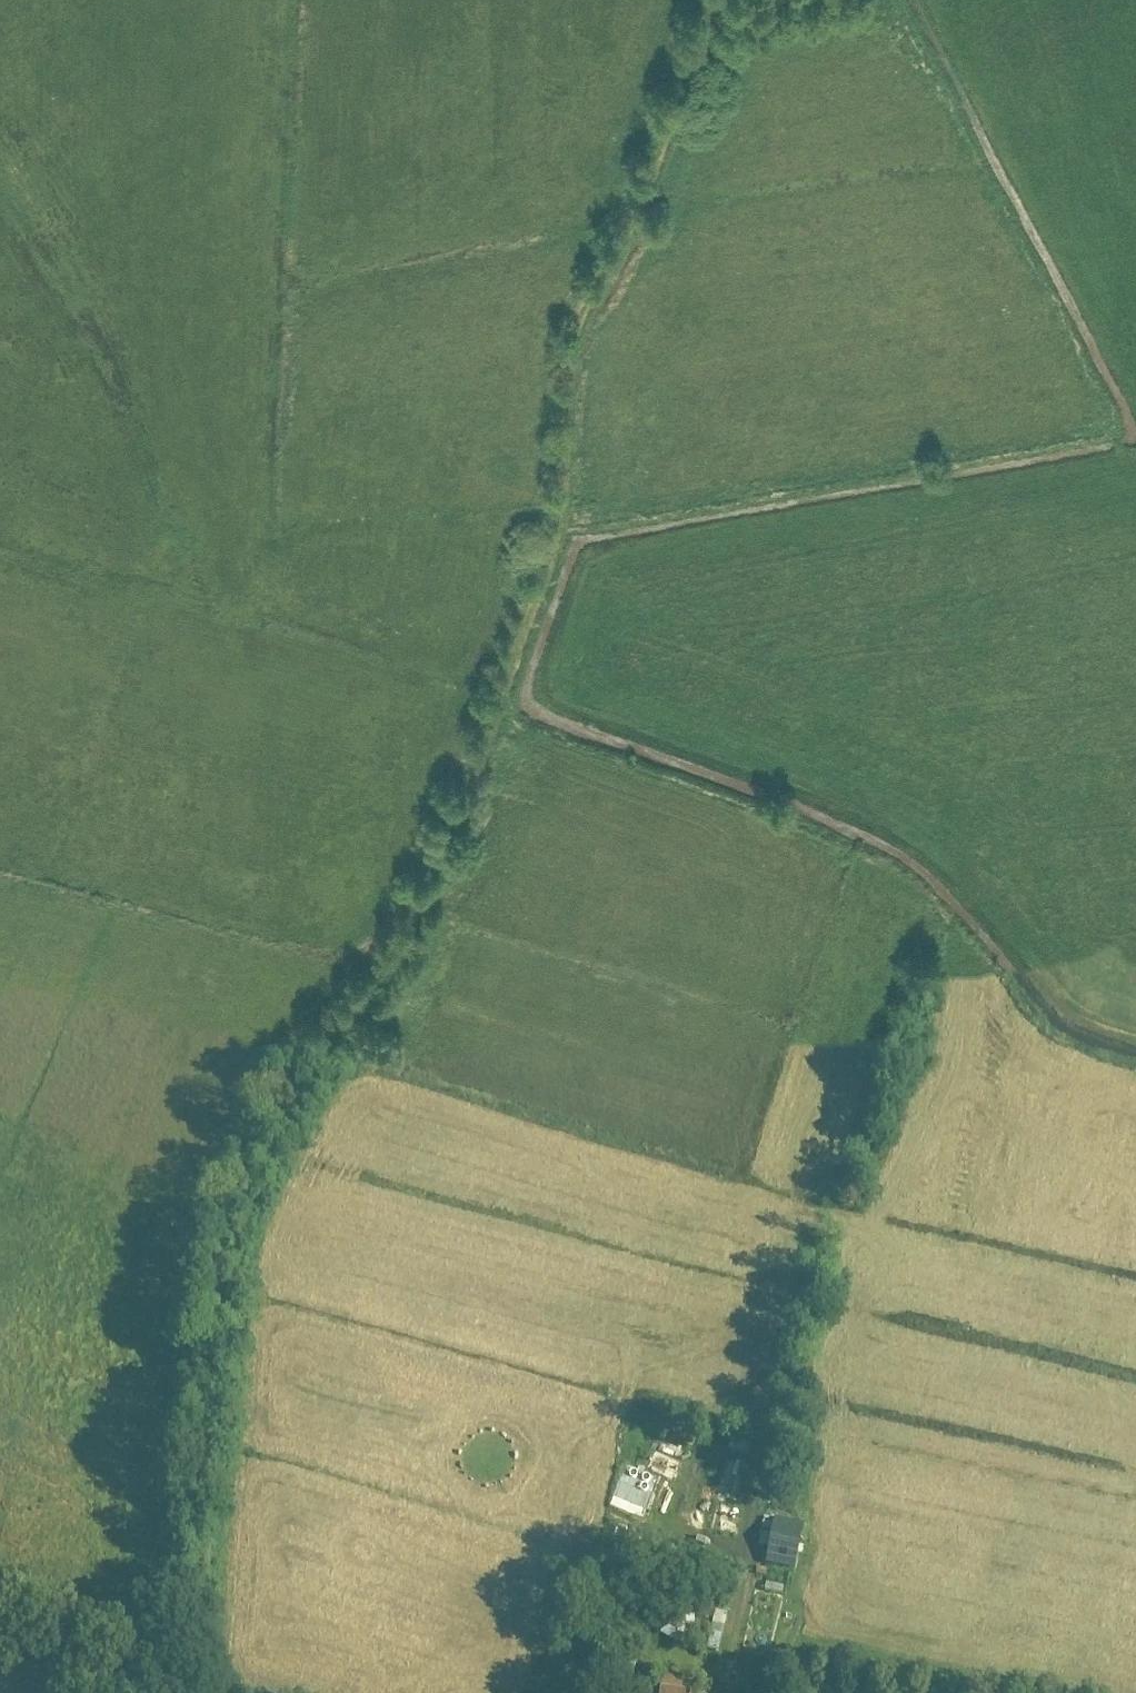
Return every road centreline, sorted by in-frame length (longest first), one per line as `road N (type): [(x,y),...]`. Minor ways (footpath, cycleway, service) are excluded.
road 1 (track): [(179,1692),(191,1640),(200,1432),(220,1260),(241,1176),(315,1045),(399,951),(450,847),(563,519),(578,319),(626,232),(710,0)]
road 2 (unclassified): [(123,1692),(0,1629)]

